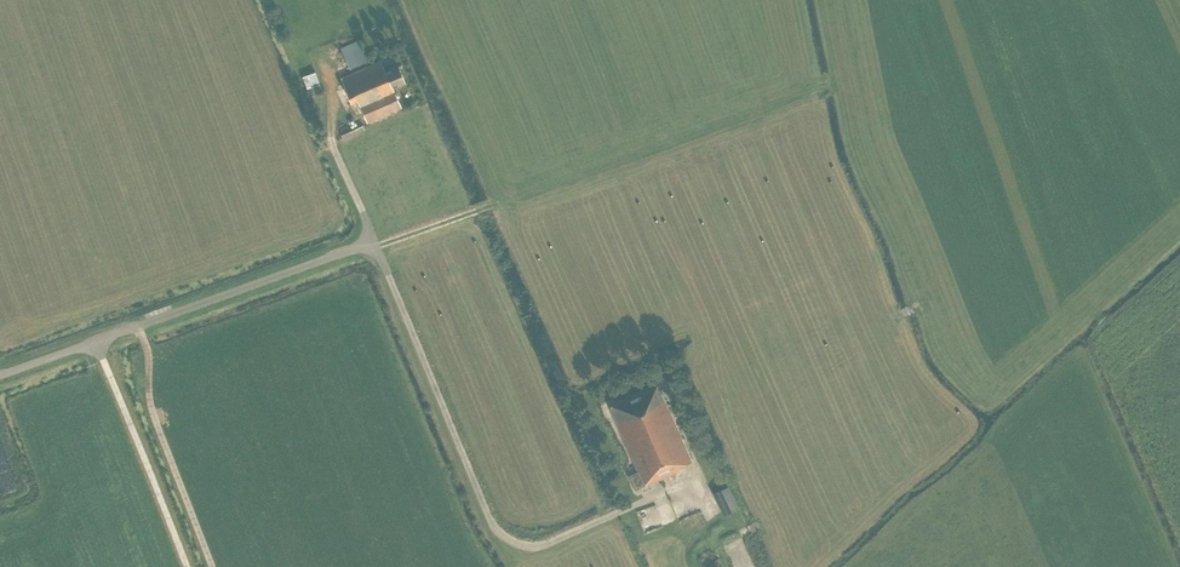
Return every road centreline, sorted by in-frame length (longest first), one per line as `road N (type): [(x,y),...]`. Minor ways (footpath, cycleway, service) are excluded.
road 1 (unclassified): [(388,274),(373,242),(0,375)]
road 2 (track): [(1072,364),(861,566)]
road 3 (track): [(139,325),(153,414),(213,566)]

